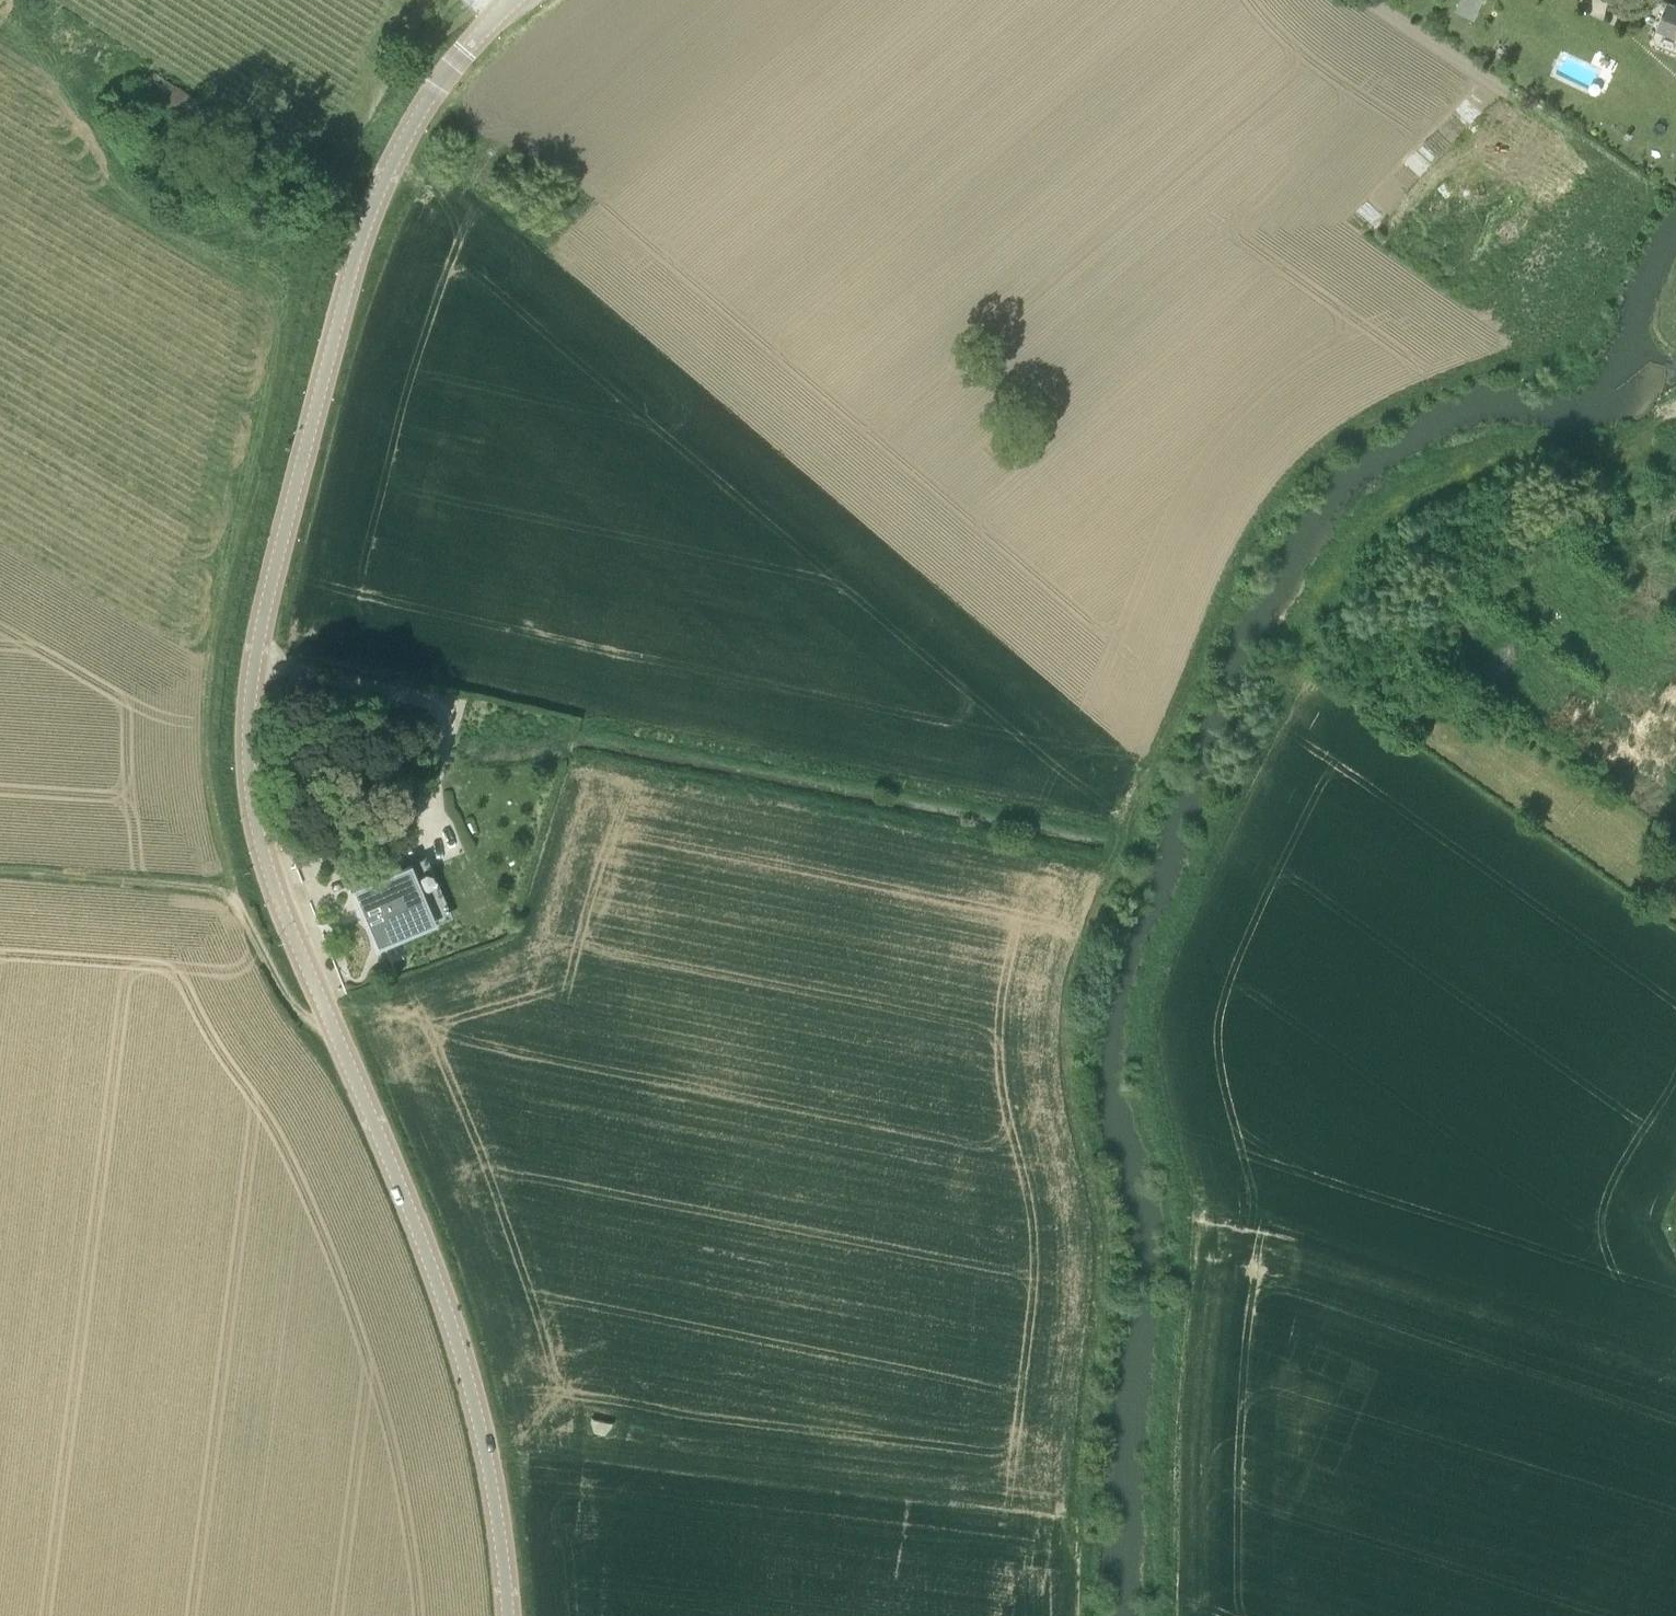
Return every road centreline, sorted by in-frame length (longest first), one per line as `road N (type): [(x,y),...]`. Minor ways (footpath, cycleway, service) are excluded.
road 1 (secondary): [(509,1615),(465,1368),(397,1169),(263,854),(248,731),(262,621),(363,234),(425,105),(514,0)]
road 2 (track): [(331,1020),(307,1019),(298,1009),(241,909),(216,891),(0,874)]
road 3 (track): [(1366,0),(1615,159)]

